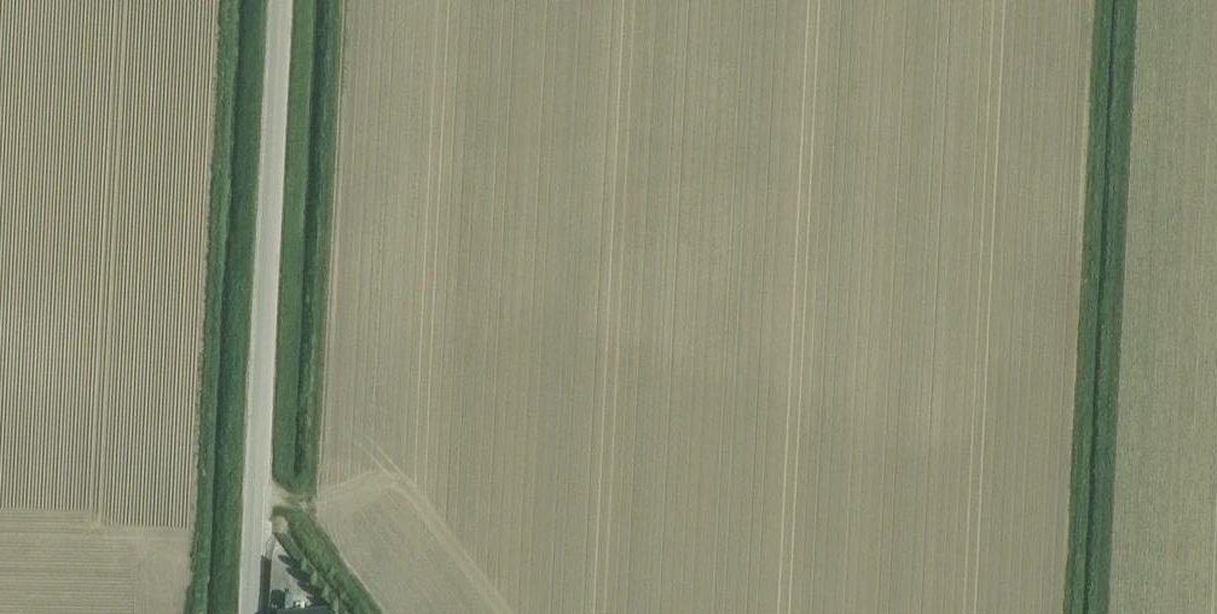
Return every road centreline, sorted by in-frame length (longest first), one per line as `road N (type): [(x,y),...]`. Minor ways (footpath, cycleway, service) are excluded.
road 1 (unclassified): [(250,613),(280,0)]

